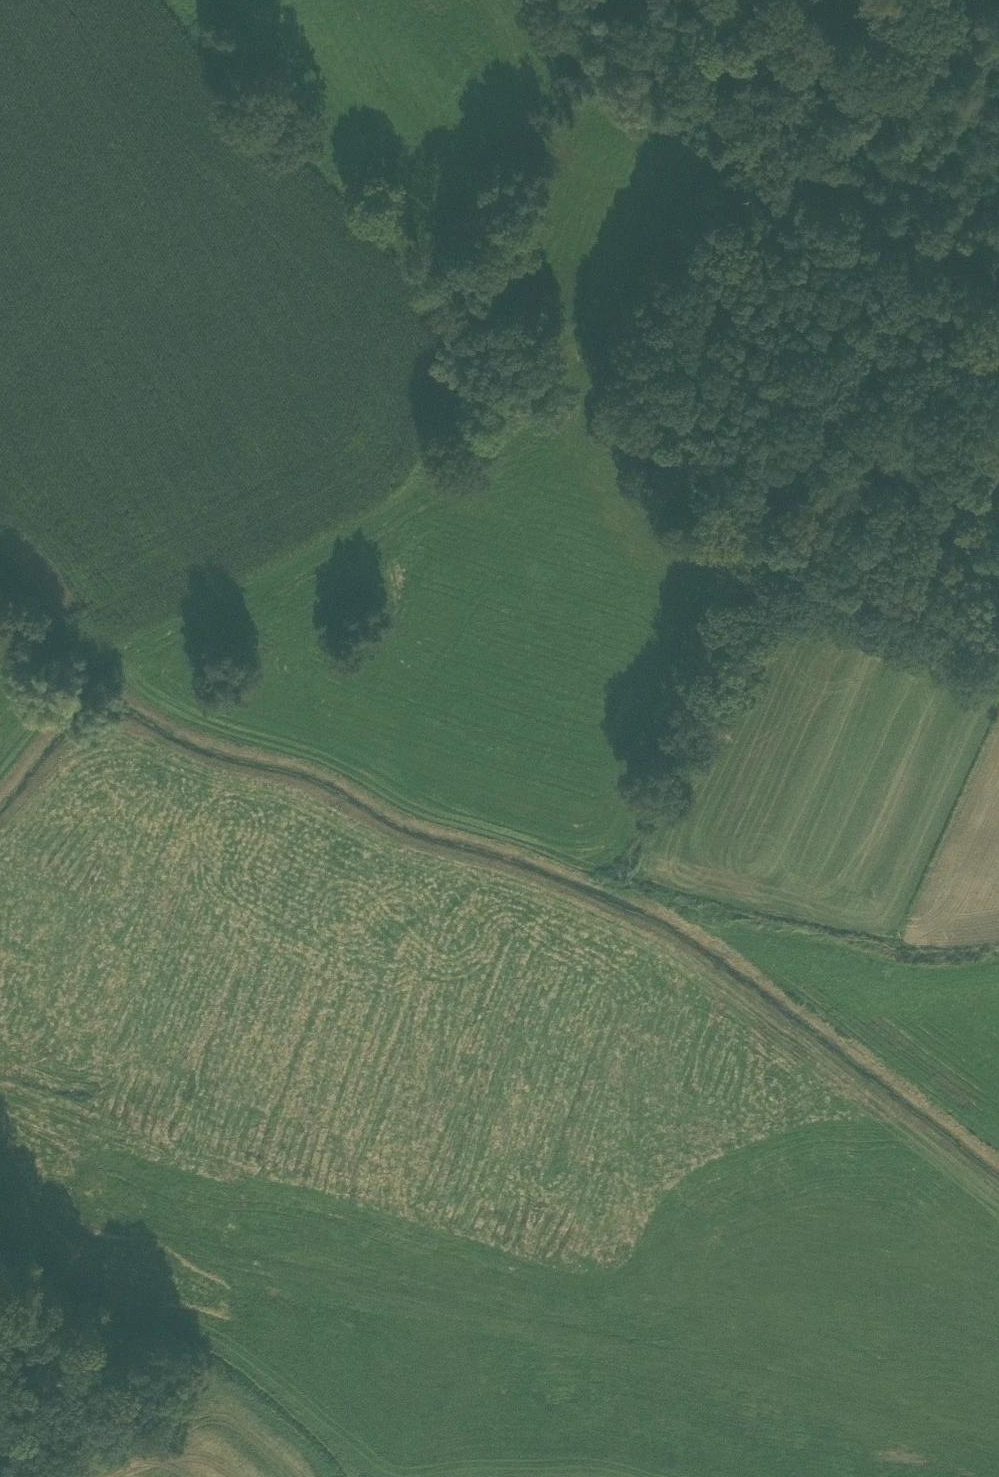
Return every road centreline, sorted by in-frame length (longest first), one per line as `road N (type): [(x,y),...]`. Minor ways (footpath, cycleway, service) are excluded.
road 1 (track): [(998,281),(613,53)]
road 2 (track): [(945,255),(817,546)]

